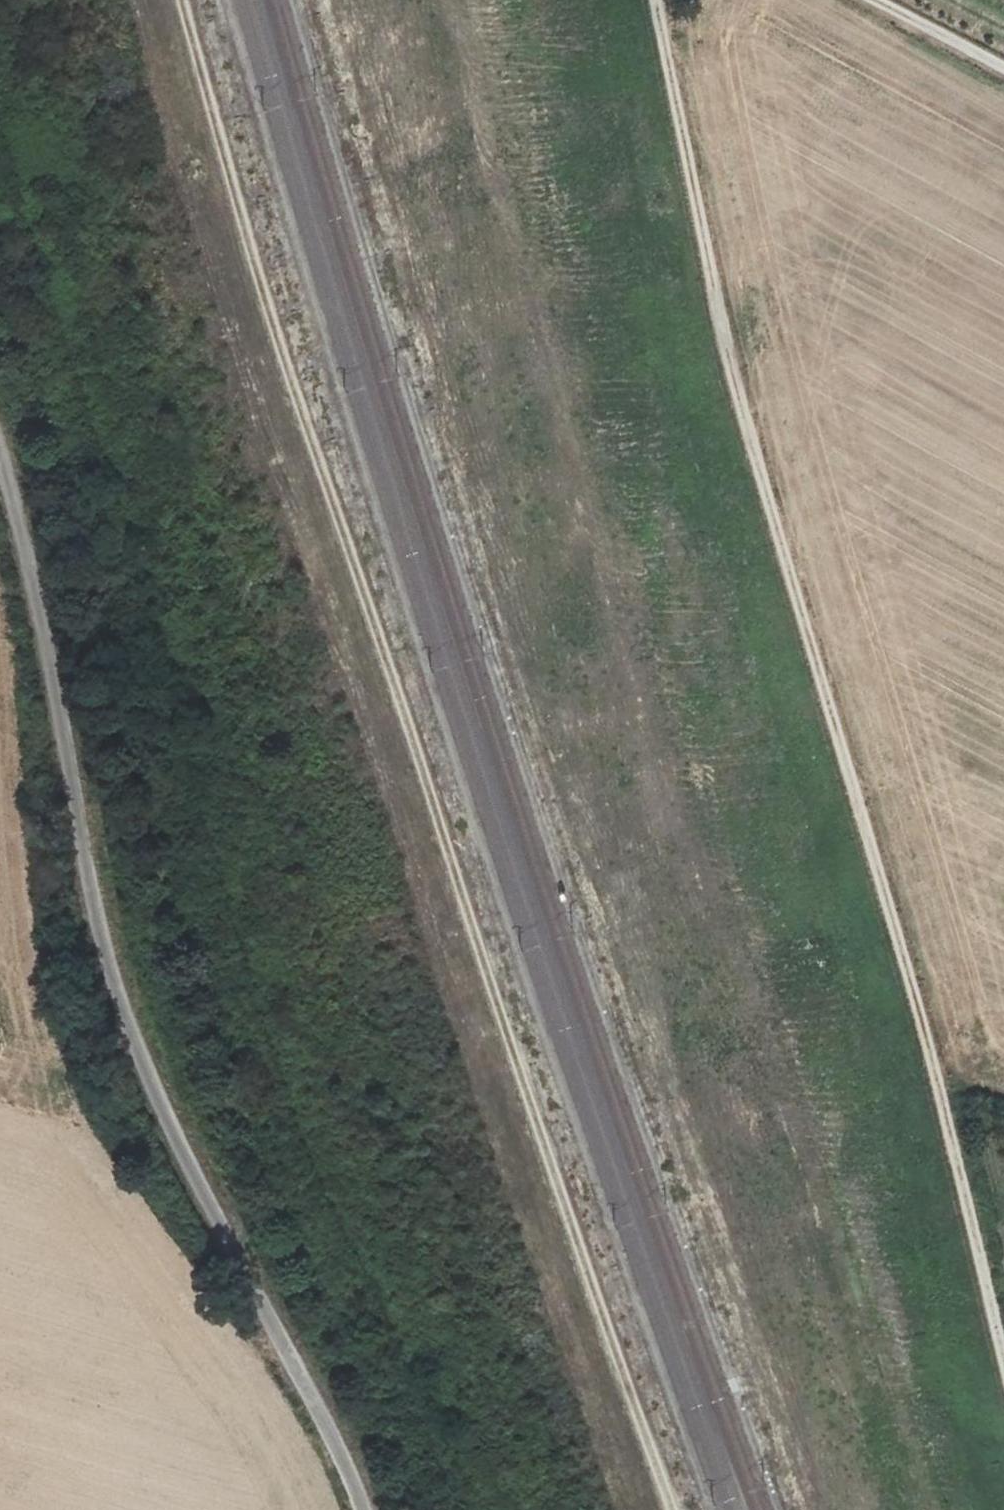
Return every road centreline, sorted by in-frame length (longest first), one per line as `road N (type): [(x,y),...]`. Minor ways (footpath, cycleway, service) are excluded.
road 1 (track): [(671,1509),(264,296),(183,0)]
road 2 (track): [(1003,1370),(930,1070),(704,250),(653,0)]
road 3 (unclassified): [(0,474),(89,918),(139,1075),(356,1509)]
road 4 (track): [(867,0),(1003,71)]

